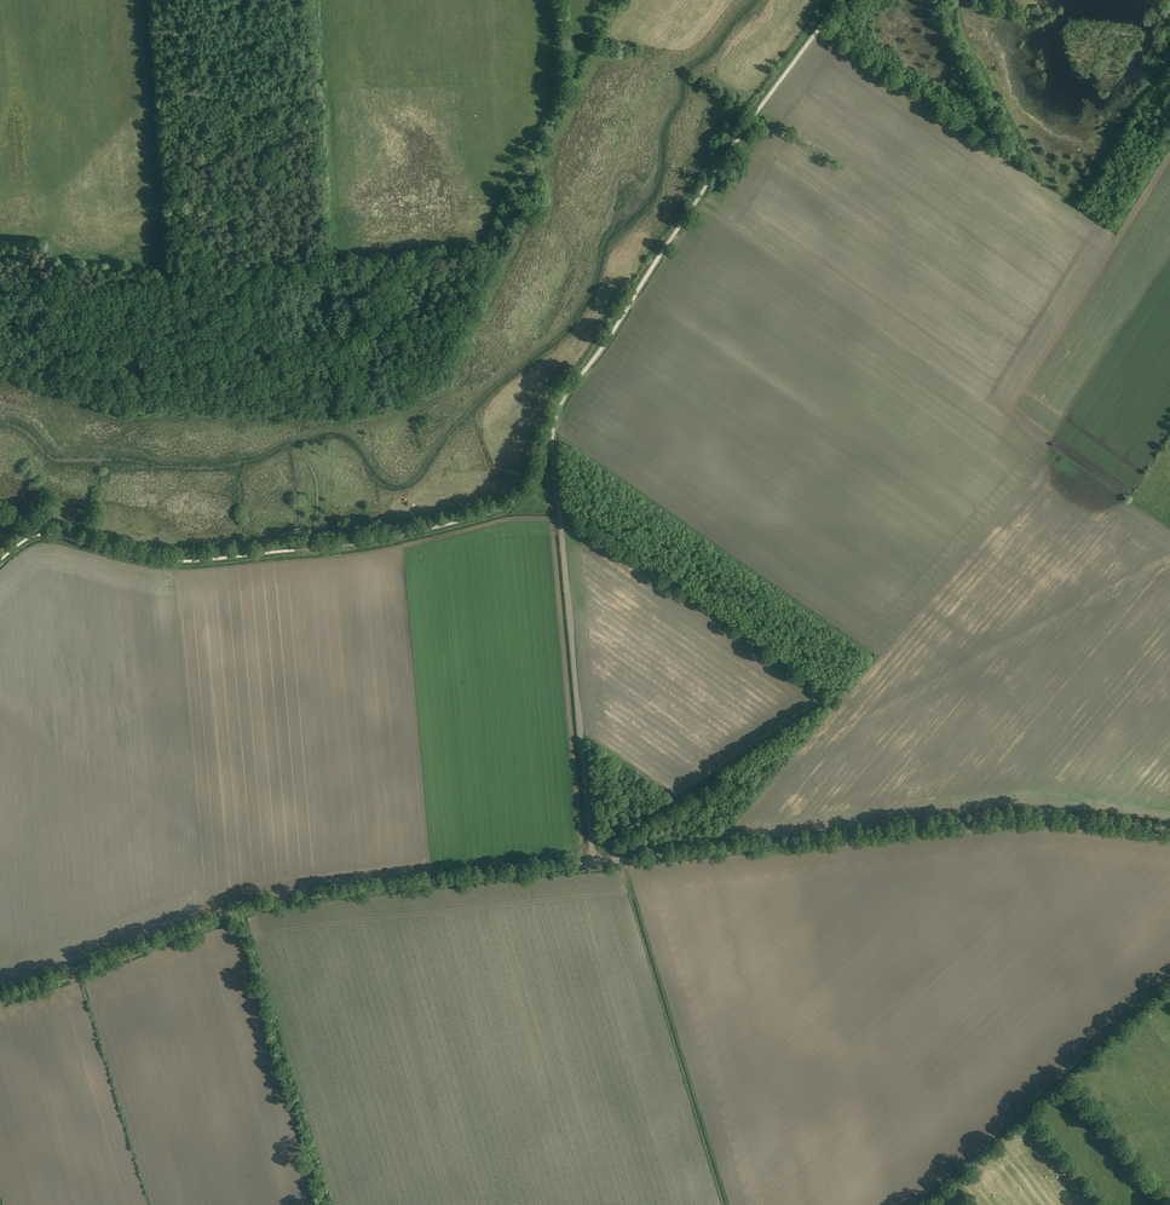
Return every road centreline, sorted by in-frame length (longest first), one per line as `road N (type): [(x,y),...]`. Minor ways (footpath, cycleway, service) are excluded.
road 1 (unclassified): [(0,997),(280,900),(1015,817),(1169,833)]
road 2 (unclassified): [(553,430),(561,404),(703,190),(843,0)]
road 3 (track): [(553,430),(588,867)]

